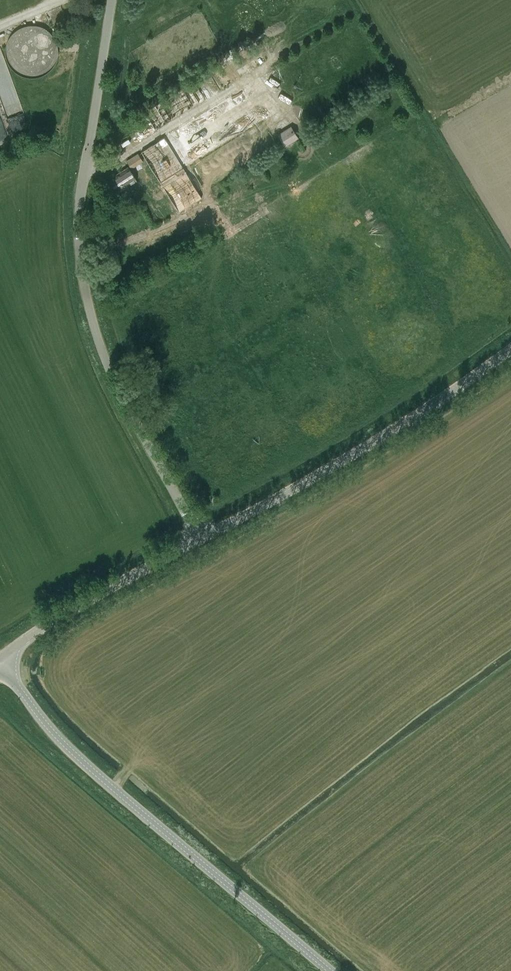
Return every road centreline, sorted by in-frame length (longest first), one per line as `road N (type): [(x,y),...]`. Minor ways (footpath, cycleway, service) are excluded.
road 1 (unclassified): [(200,538),(133,416),(87,312),(78,263),(78,205),(108,0)]
road 2 (unclassified): [(329,970),(60,740),(0,663)]
road 3 (unclassified): [(200,538),(421,412),(510,349)]
road 4 (unclassified): [(0,657),(200,538)]

